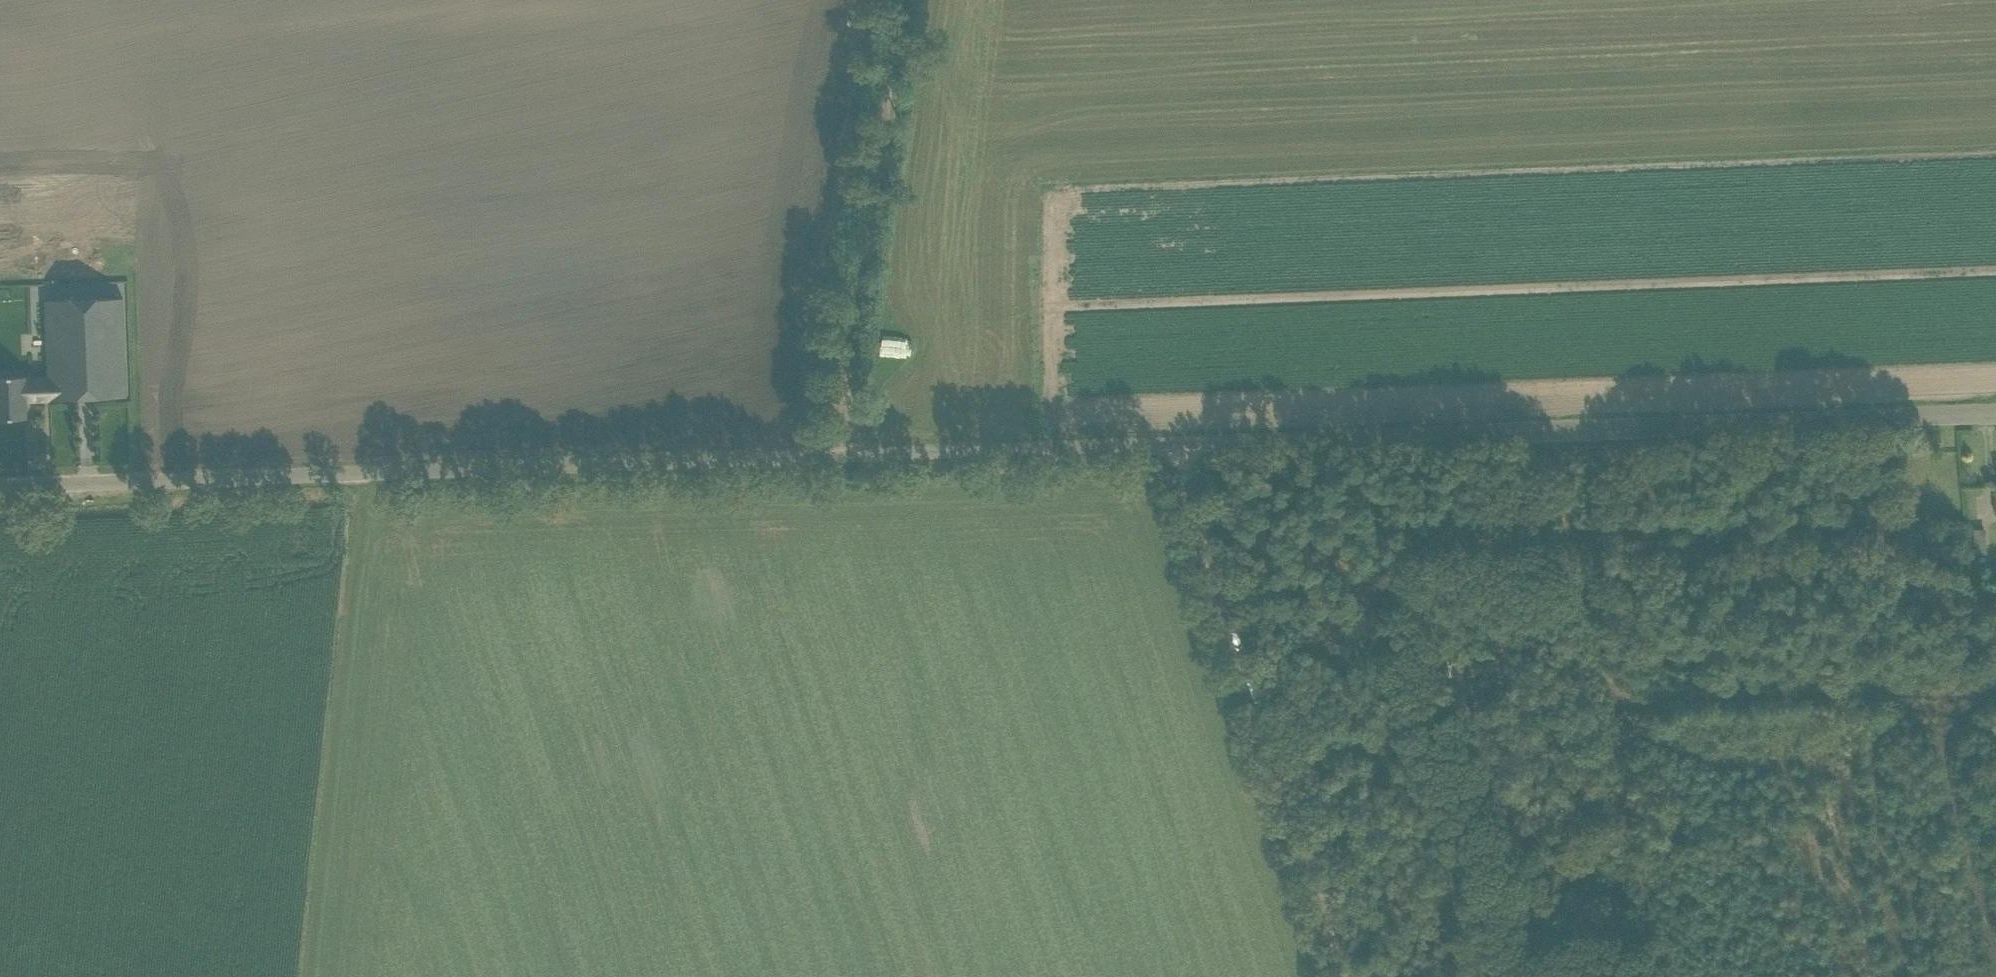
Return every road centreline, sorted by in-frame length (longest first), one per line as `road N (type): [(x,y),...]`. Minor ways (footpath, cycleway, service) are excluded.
road 1 (unclassified): [(1995,409),(0,487)]
road 2 (track): [(1351,976),(1170,443)]
road 3 (track): [(830,456),(899,0)]

